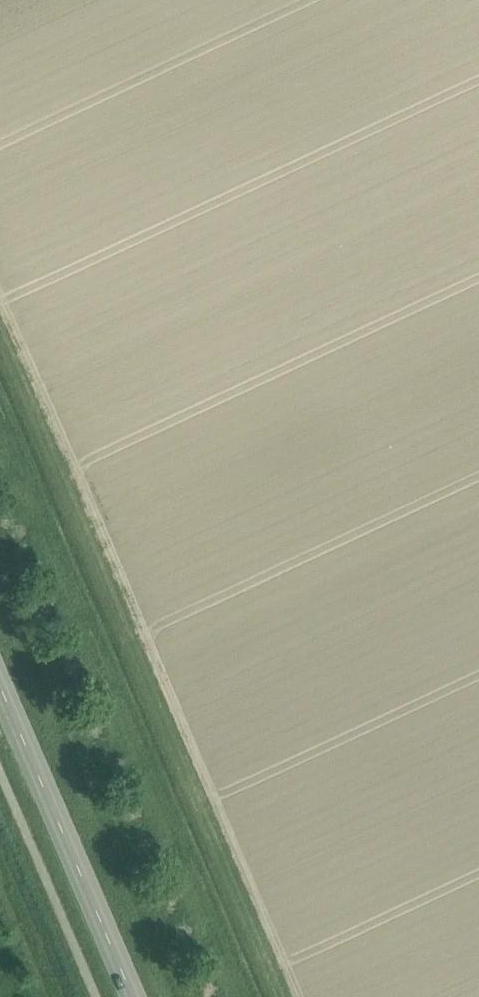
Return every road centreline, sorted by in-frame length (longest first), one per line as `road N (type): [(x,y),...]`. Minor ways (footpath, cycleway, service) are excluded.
road 1 (tertiary): [(133,996),(0,686)]

